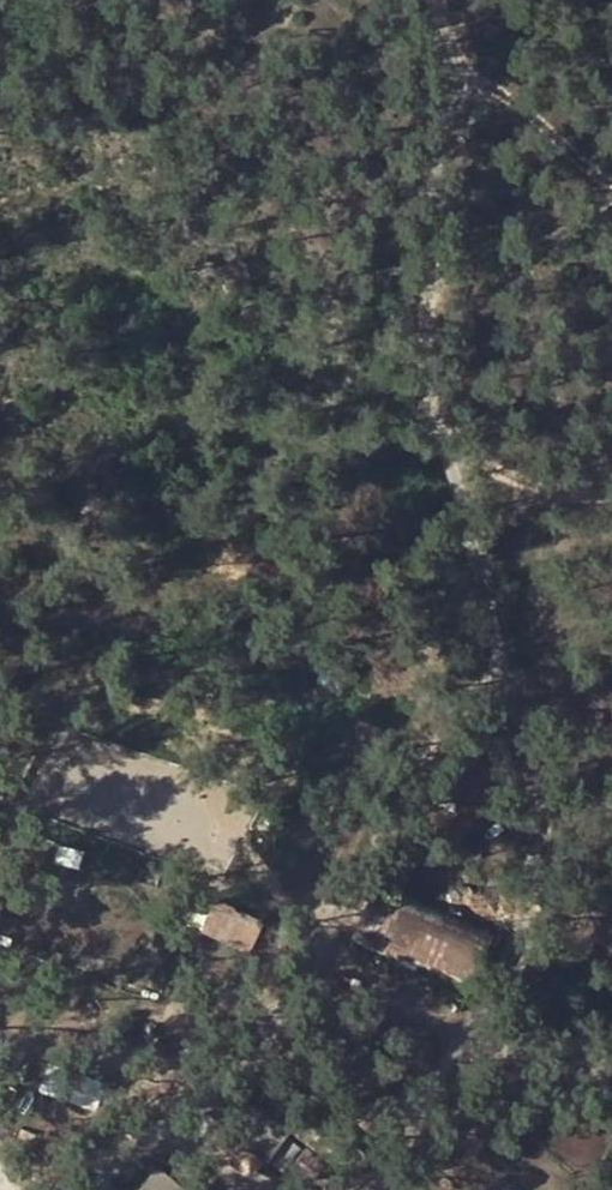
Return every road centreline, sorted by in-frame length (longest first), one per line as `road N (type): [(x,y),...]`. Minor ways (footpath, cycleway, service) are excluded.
road 1 (unclassified): [(471,1034),(546,881),(546,819),(499,637),(485,533),(428,365),(442,0)]
road 2 (track): [(33,1189),(50,1174),(127,1148),(243,1062),(276,1009),(294,906),(407,780),(499,637)]
road 3 (track): [(611,214),(481,272),(433,276)]
road 4 (track): [(378,1189),(471,1034)]
road 5 (track): [(611,1059),(558,1064),(509,1055),(471,1034)]

